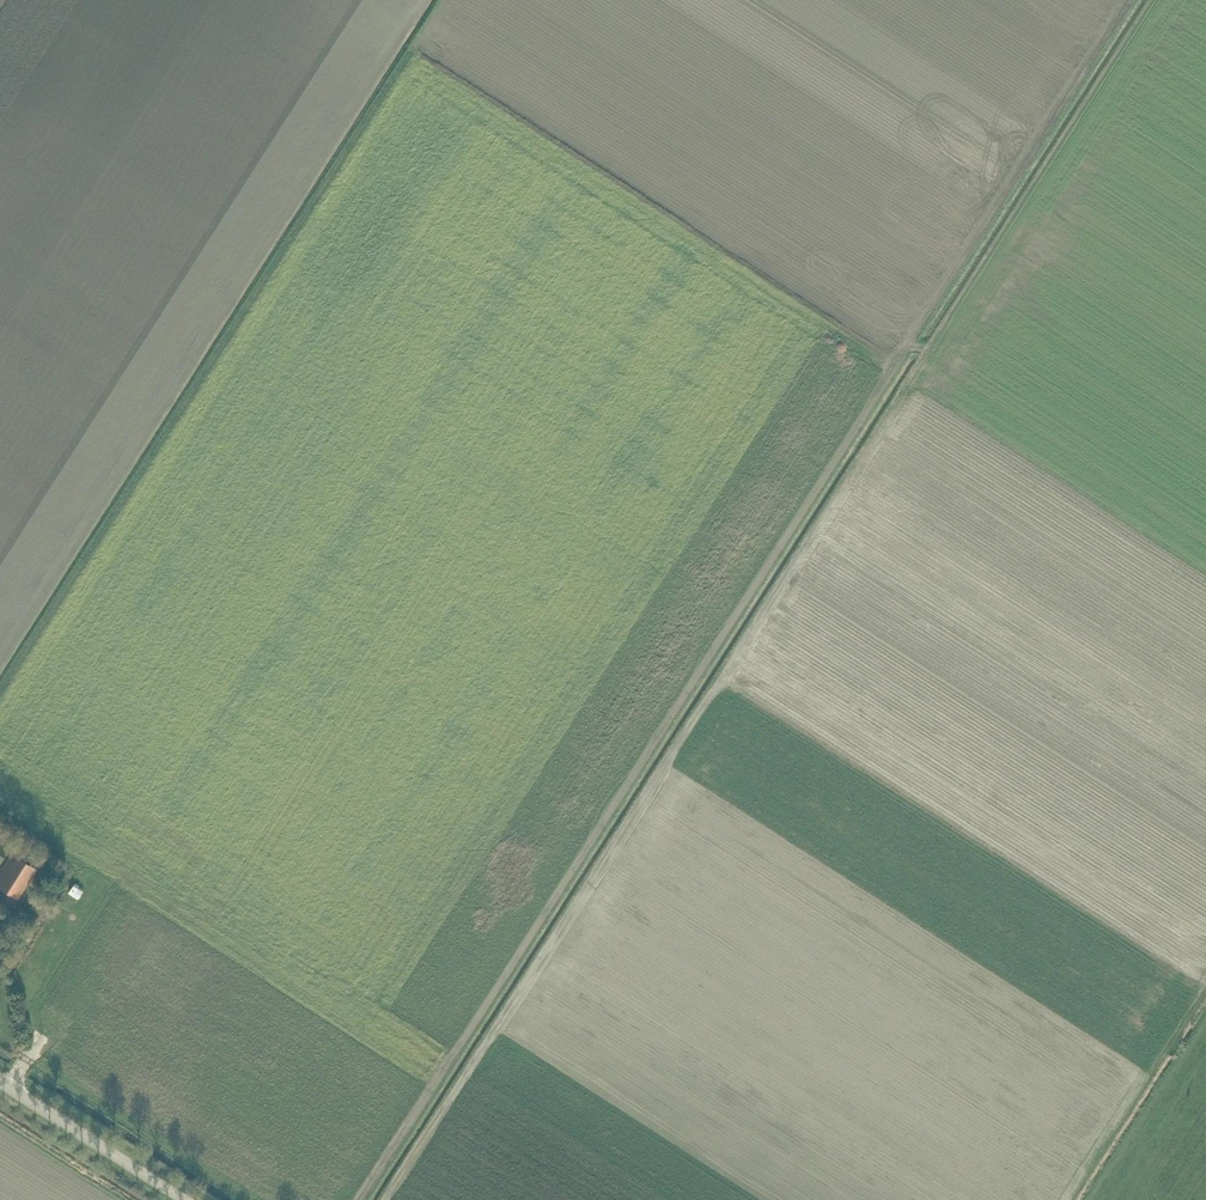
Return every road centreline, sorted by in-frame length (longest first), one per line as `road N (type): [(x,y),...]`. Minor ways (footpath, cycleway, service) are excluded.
road 1 (unclassified): [(187,1199),(0,1081)]

